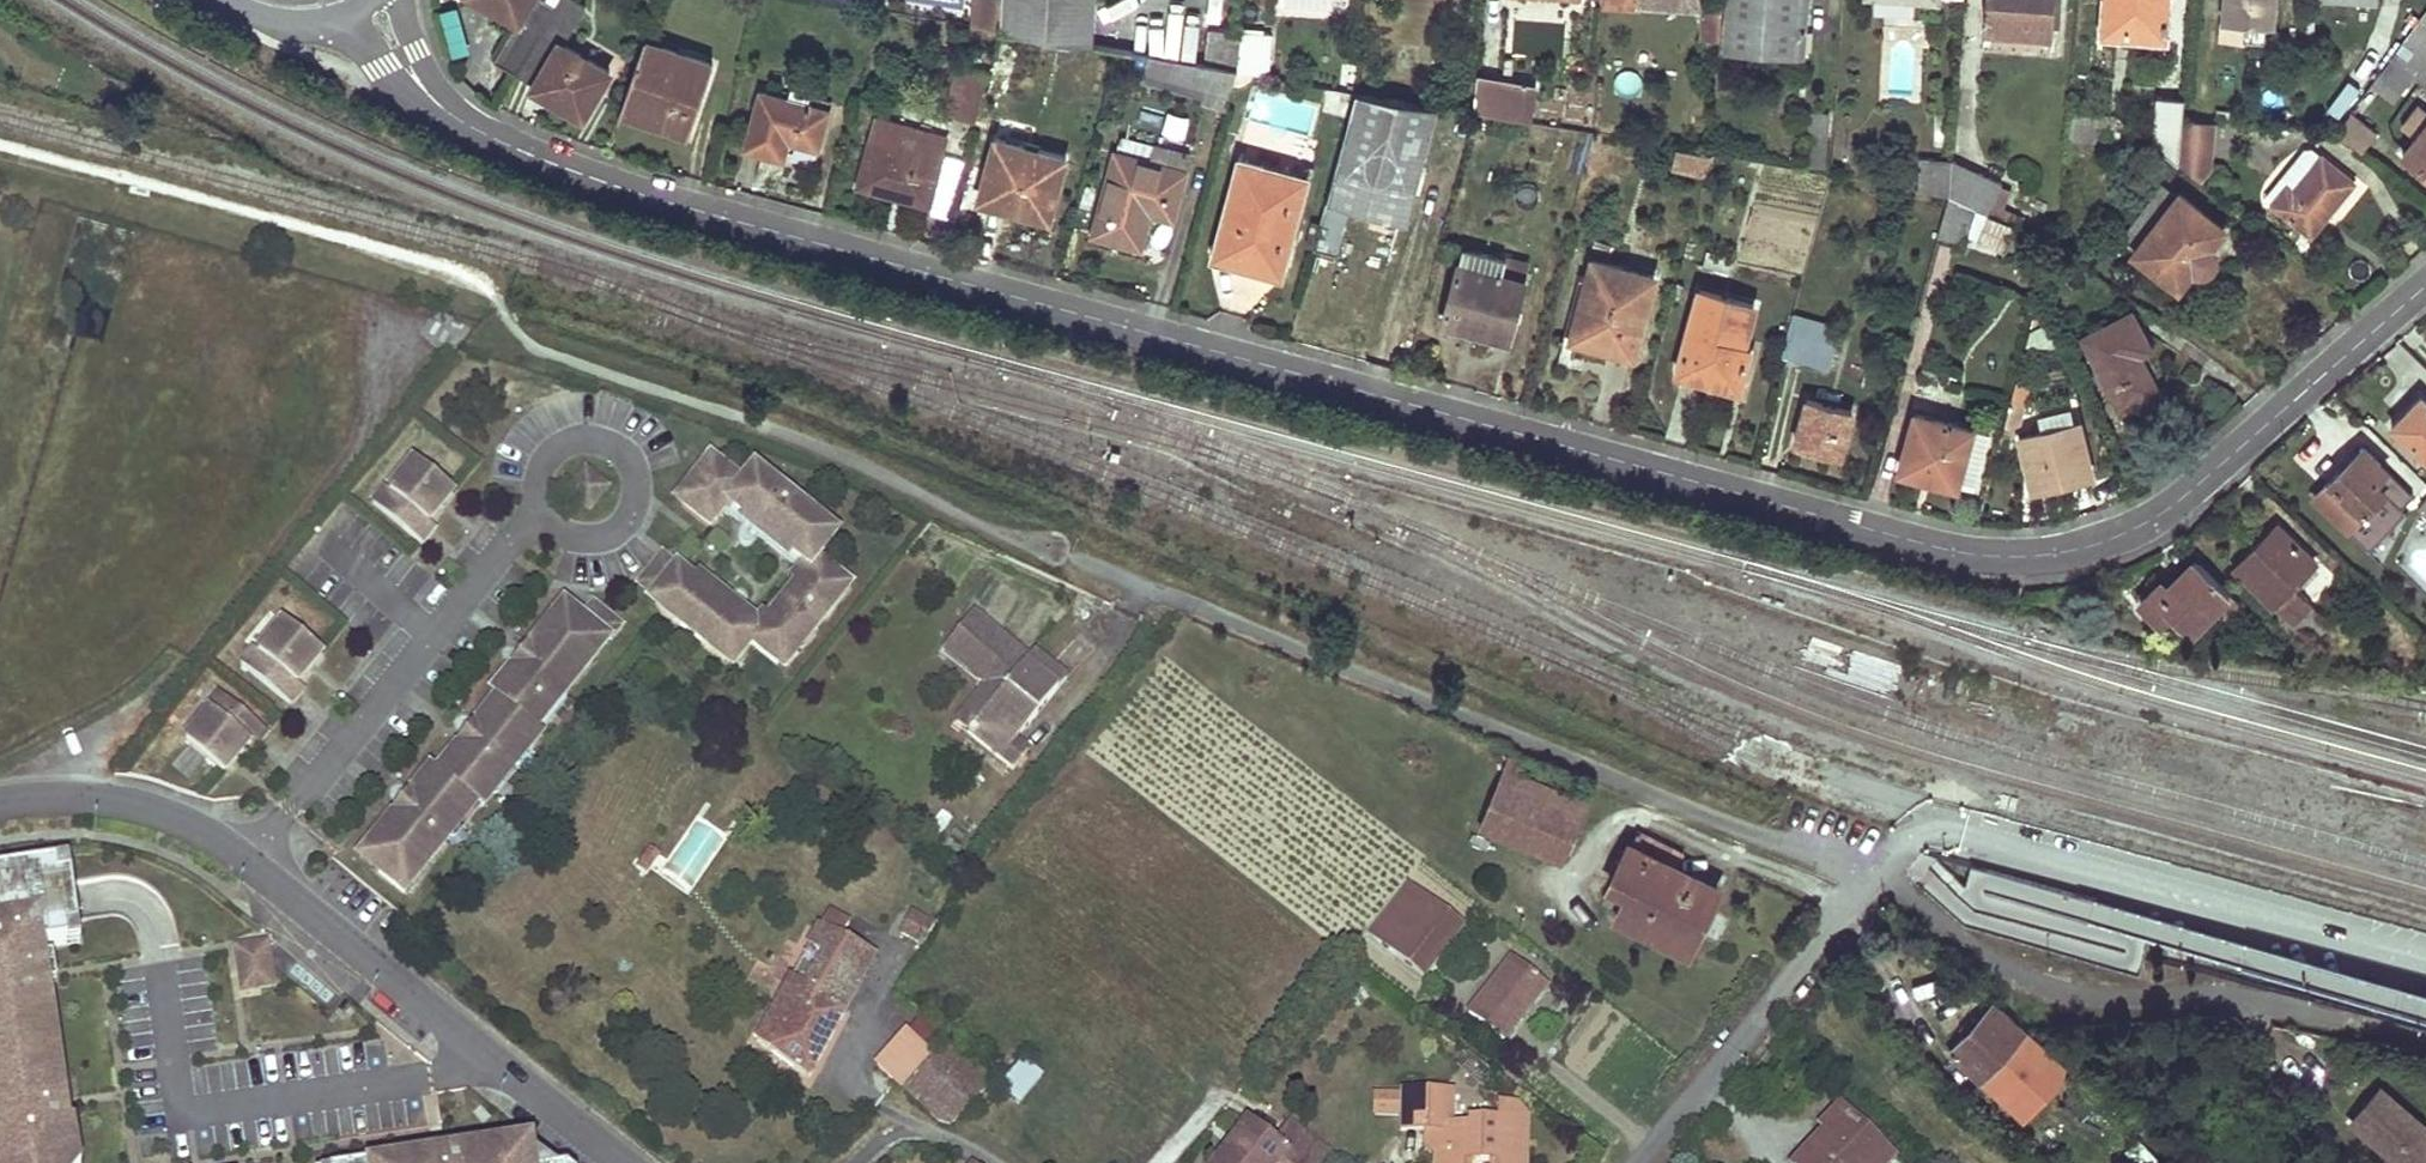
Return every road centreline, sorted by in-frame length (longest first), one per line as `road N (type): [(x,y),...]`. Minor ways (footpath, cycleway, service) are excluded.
road 1 (residential): [(372,0),(430,98),(492,138),(560,167),(741,224),(1968,553),(2068,554),(2152,520),(2425,287)]
road 2 (residential): [(245,863),(624,1162)]
road 3 (residential): [(245,863),(504,544),(541,510)]
road 4 (residential): [(1640,1162),(1853,904),(1870,861)]
road 5 (track): [(1563,901),(1608,833),(1639,821),(1853,904)]
road 6 (residential): [(541,510),(569,535),(606,533),(631,506),(629,469),(602,444),(583,441),(549,457),(537,492)]
road 7 (residential): [(0,803),(130,803),(192,825),(245,863)]

